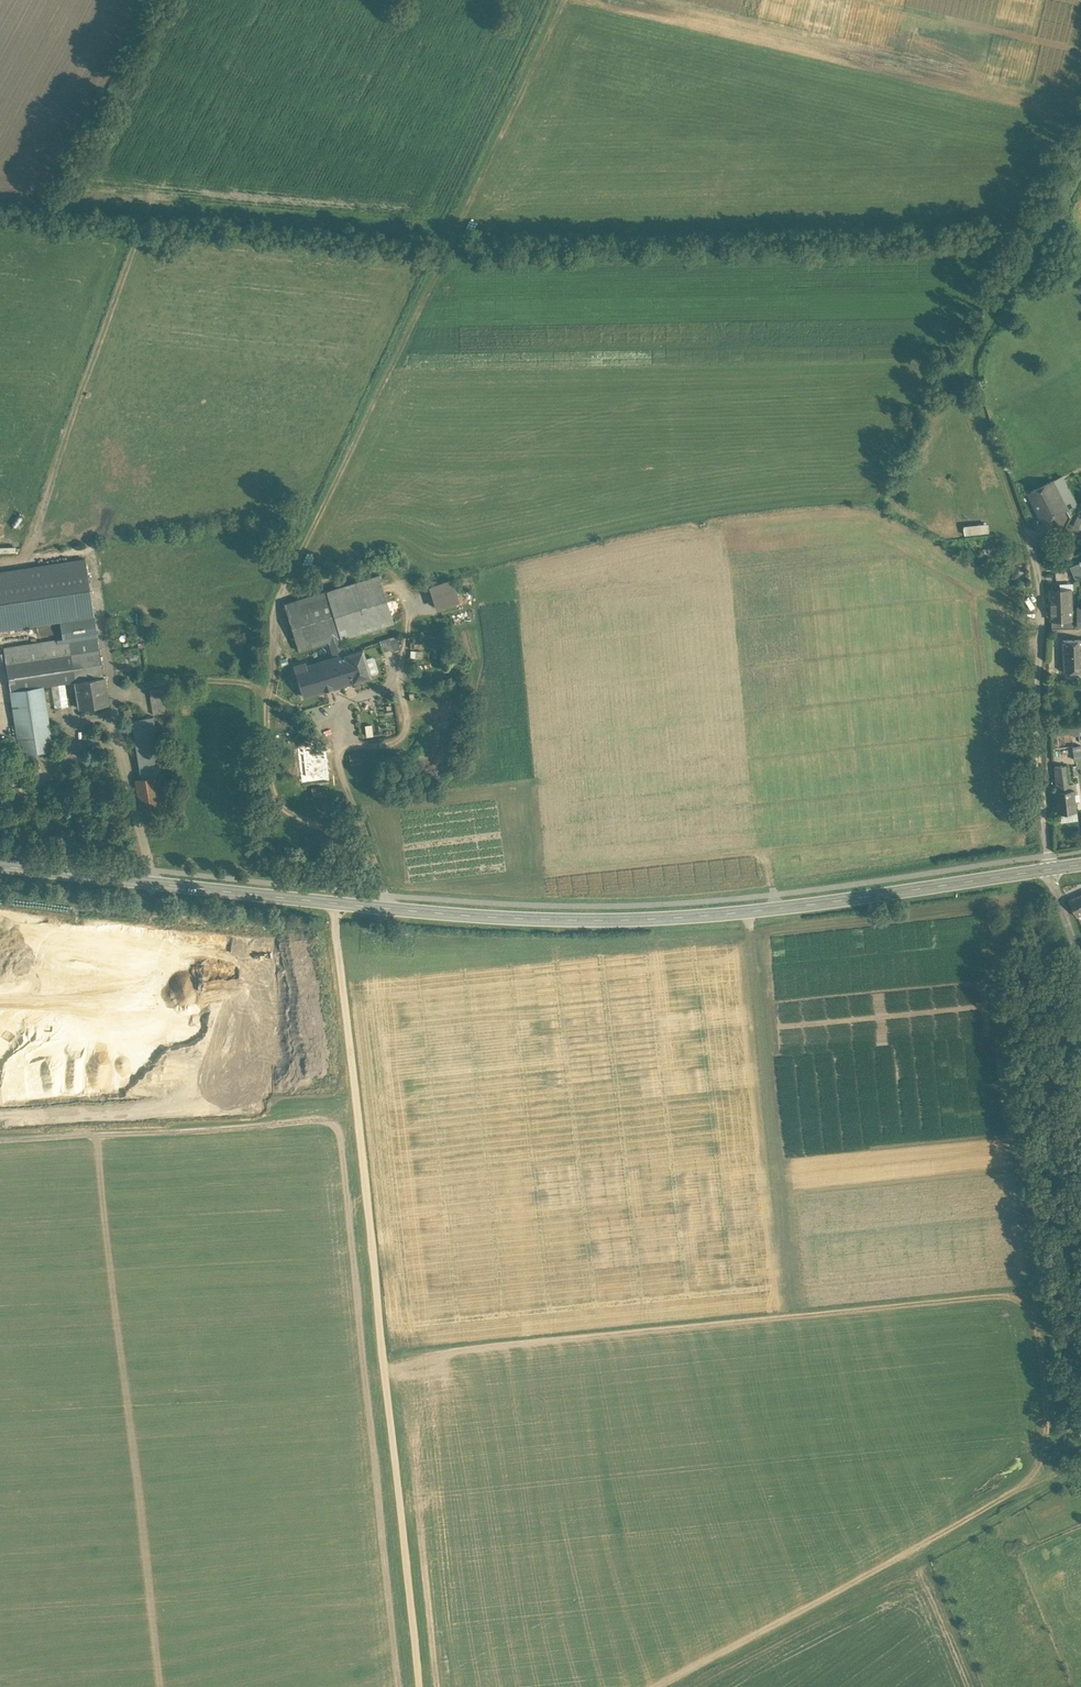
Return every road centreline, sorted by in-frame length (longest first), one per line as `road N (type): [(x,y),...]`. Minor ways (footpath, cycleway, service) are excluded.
road 1 (tertiary): [(0,867),(384,908),(595,920),(777,909),(1050,867)]
road 2 (track): [(333,903),(424,1686)]
road 3 (track): [(1030,546),(971,369),(974,338),(1080,151)]
road 4 (track): [(384,908),(382,880),(331,731),(348,704),(397,679),(392,660),(403,653),(408,611),(400,585)]
road 5 (track): [(338,753),(404,735),(397,679)]

